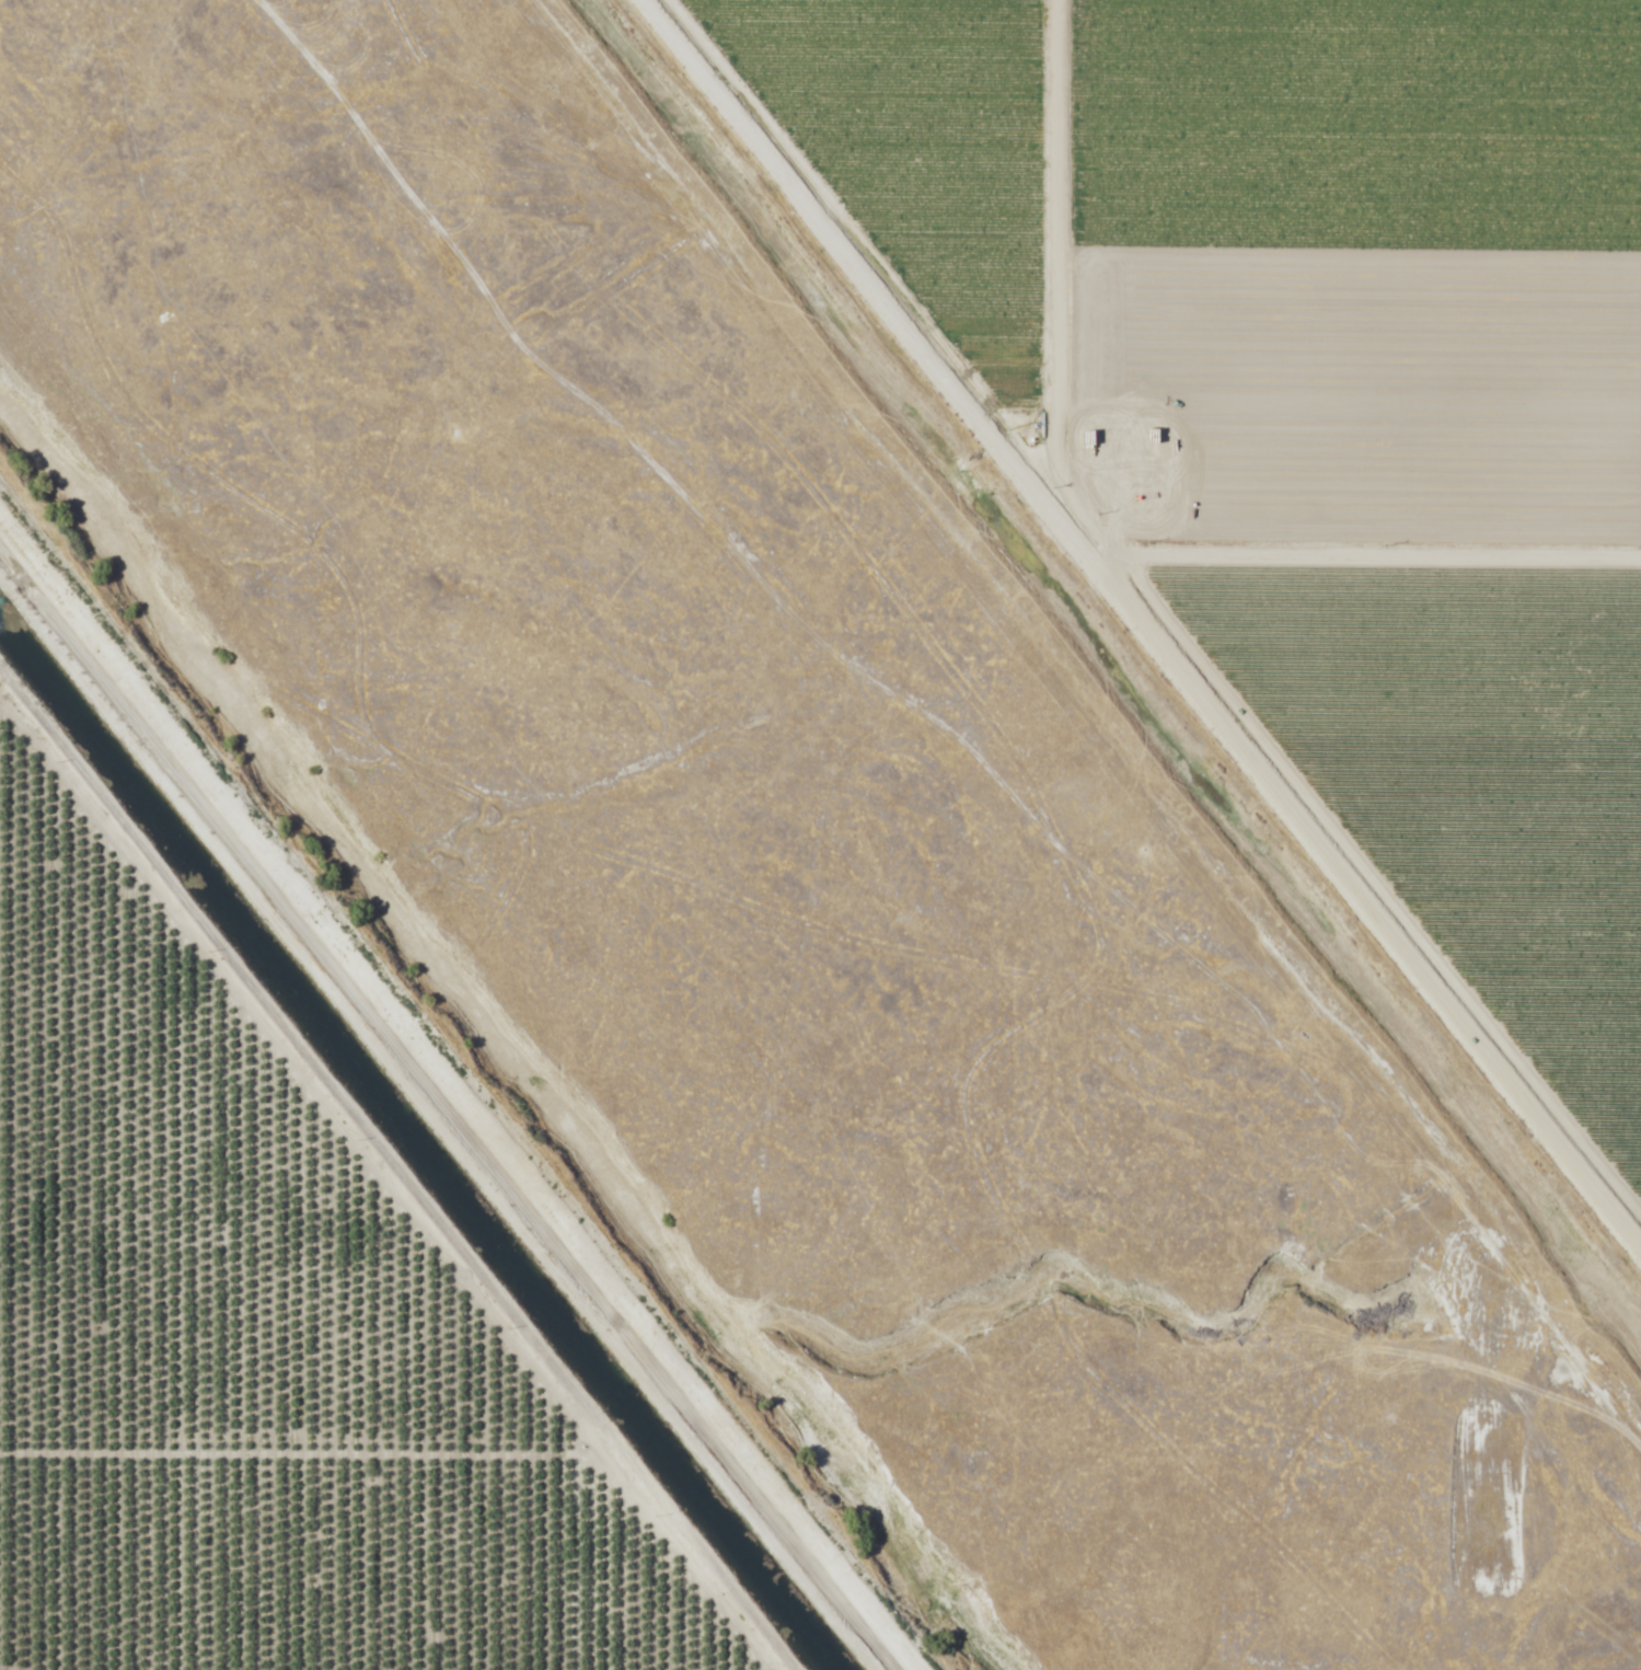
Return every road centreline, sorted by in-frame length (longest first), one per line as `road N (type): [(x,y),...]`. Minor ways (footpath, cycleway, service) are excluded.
road 1 (track): [(894,1669),(0,543)]

